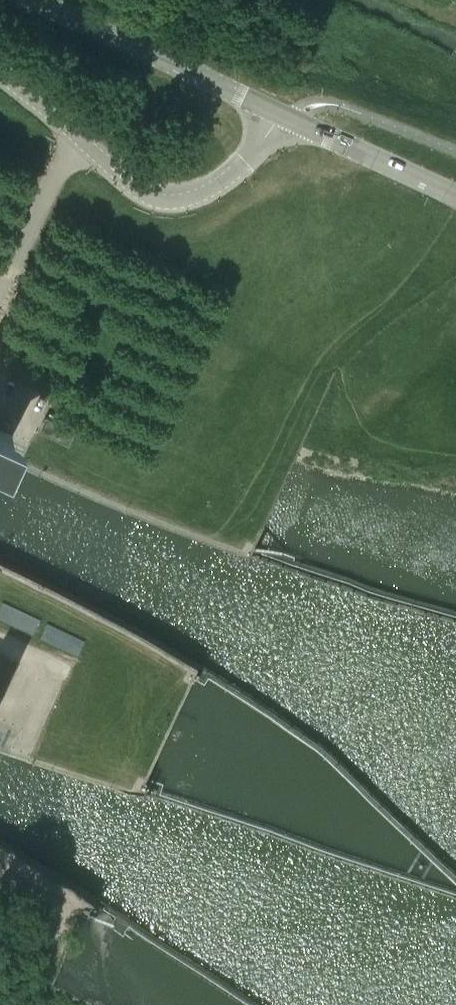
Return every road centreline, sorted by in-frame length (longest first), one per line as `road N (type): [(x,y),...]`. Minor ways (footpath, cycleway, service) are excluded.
road 1 (primary): [(281,117),(35,0)]
road 2 (unclassified): [(281,117),(238,169),(174,199),(141,192),(81,140)]
road 3 (primary): [(455,196),(281,117)]
road 4 (residential): [(81,140),(49,188),(0,293)]

